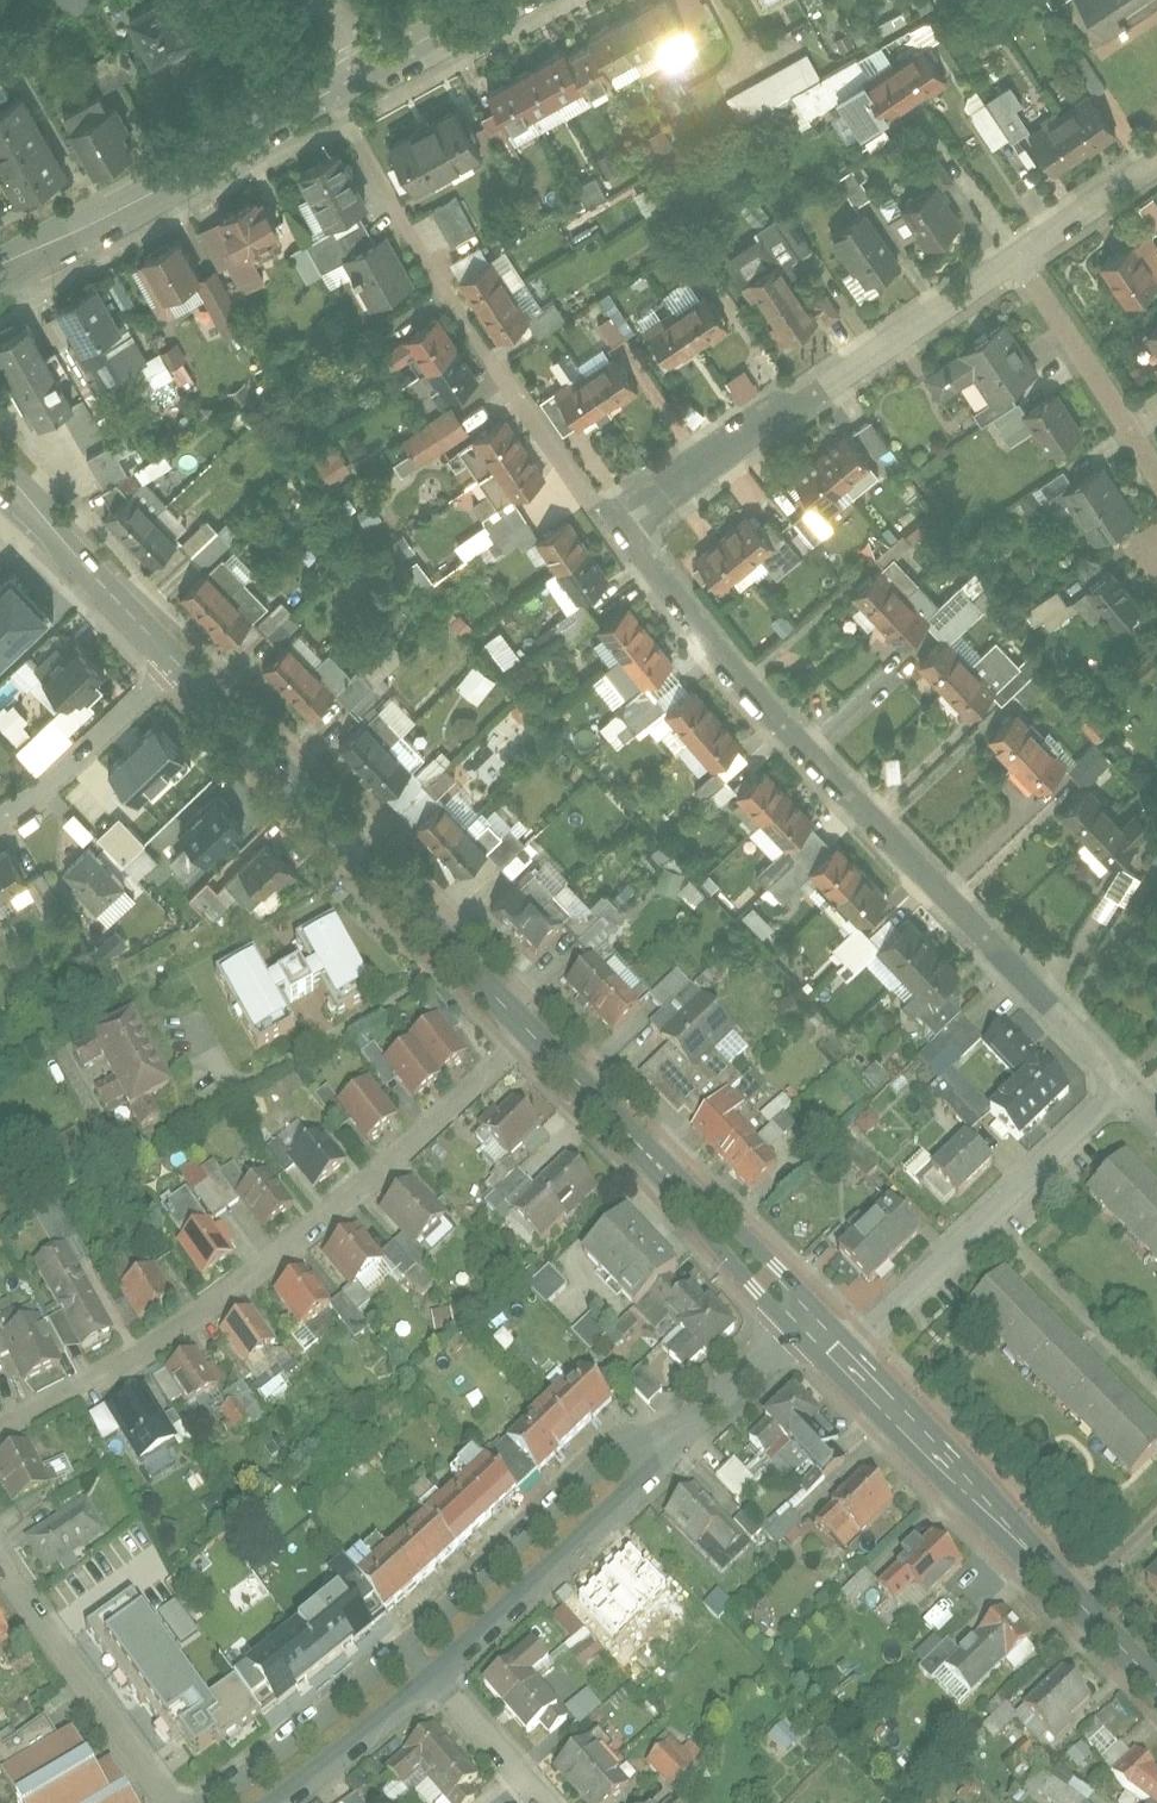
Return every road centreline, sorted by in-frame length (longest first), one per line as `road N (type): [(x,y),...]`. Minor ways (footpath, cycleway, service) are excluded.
road 1 (residential): [(1131,1087),(907,864),(613,530)]
road 2 (residential): [(532,1024),(372,1178),(232,1293),(94,1380),(0,1426)]
road 3 (tertiary): [(532,1024),(179,663)]
road 4 (residential): [(1021,261),(613,530)]
road 5 (tertiary): [(379,67),(0,283)]
road 6 (residential): [(387,200),(613,530)]
road 7 (tertiary): [(805,1308),(532,1024)]
road 8 (residential): [(848,1357),(1131,1087)]
road 9 (residential): [(444,1680),(657,1471),(673,1423)]
road 10 (residential): [(673,1423),(615,1443),(406,1639)]
road 11 (tertiary): [(1081,1590),(848,1357)]
road 12 (residential): [(0,1564),(175,1802)]
road 13 (residential): [(1156,487),(1021,261)]
road 14 (residential): [(406,1639),(202,1802)]
road 15 (tertiary): [(179,663),(0,486)]
road 16 (residential): [(179,663),(77,763),(0,816)]
road 17 (residential): [(292,1802),(444,1680)]
road 18 (residential): [(805,1308),(673,1423)]
road 19 (residential): [(553,1802),(444,1680)]
road 20 (residential): [(1156,169),(1021,261)]
road 21 (tertiary): [(499,0),(379,67)]

